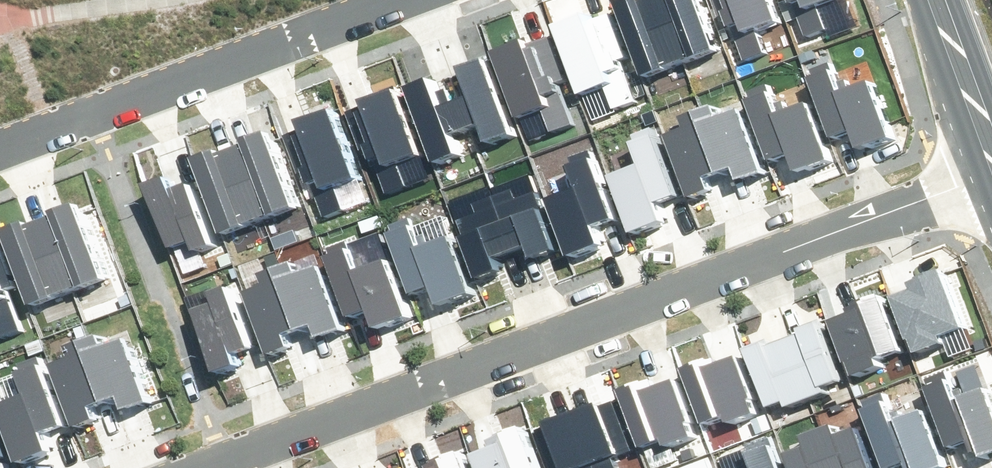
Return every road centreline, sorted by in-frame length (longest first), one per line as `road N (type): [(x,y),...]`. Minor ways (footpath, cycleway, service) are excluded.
road 1 (residential): [(203,467),(991,167)]
road 2 (residential): [(0,139),(370,0)]
road 3 (secondary): [(935,0),(991,152)]

